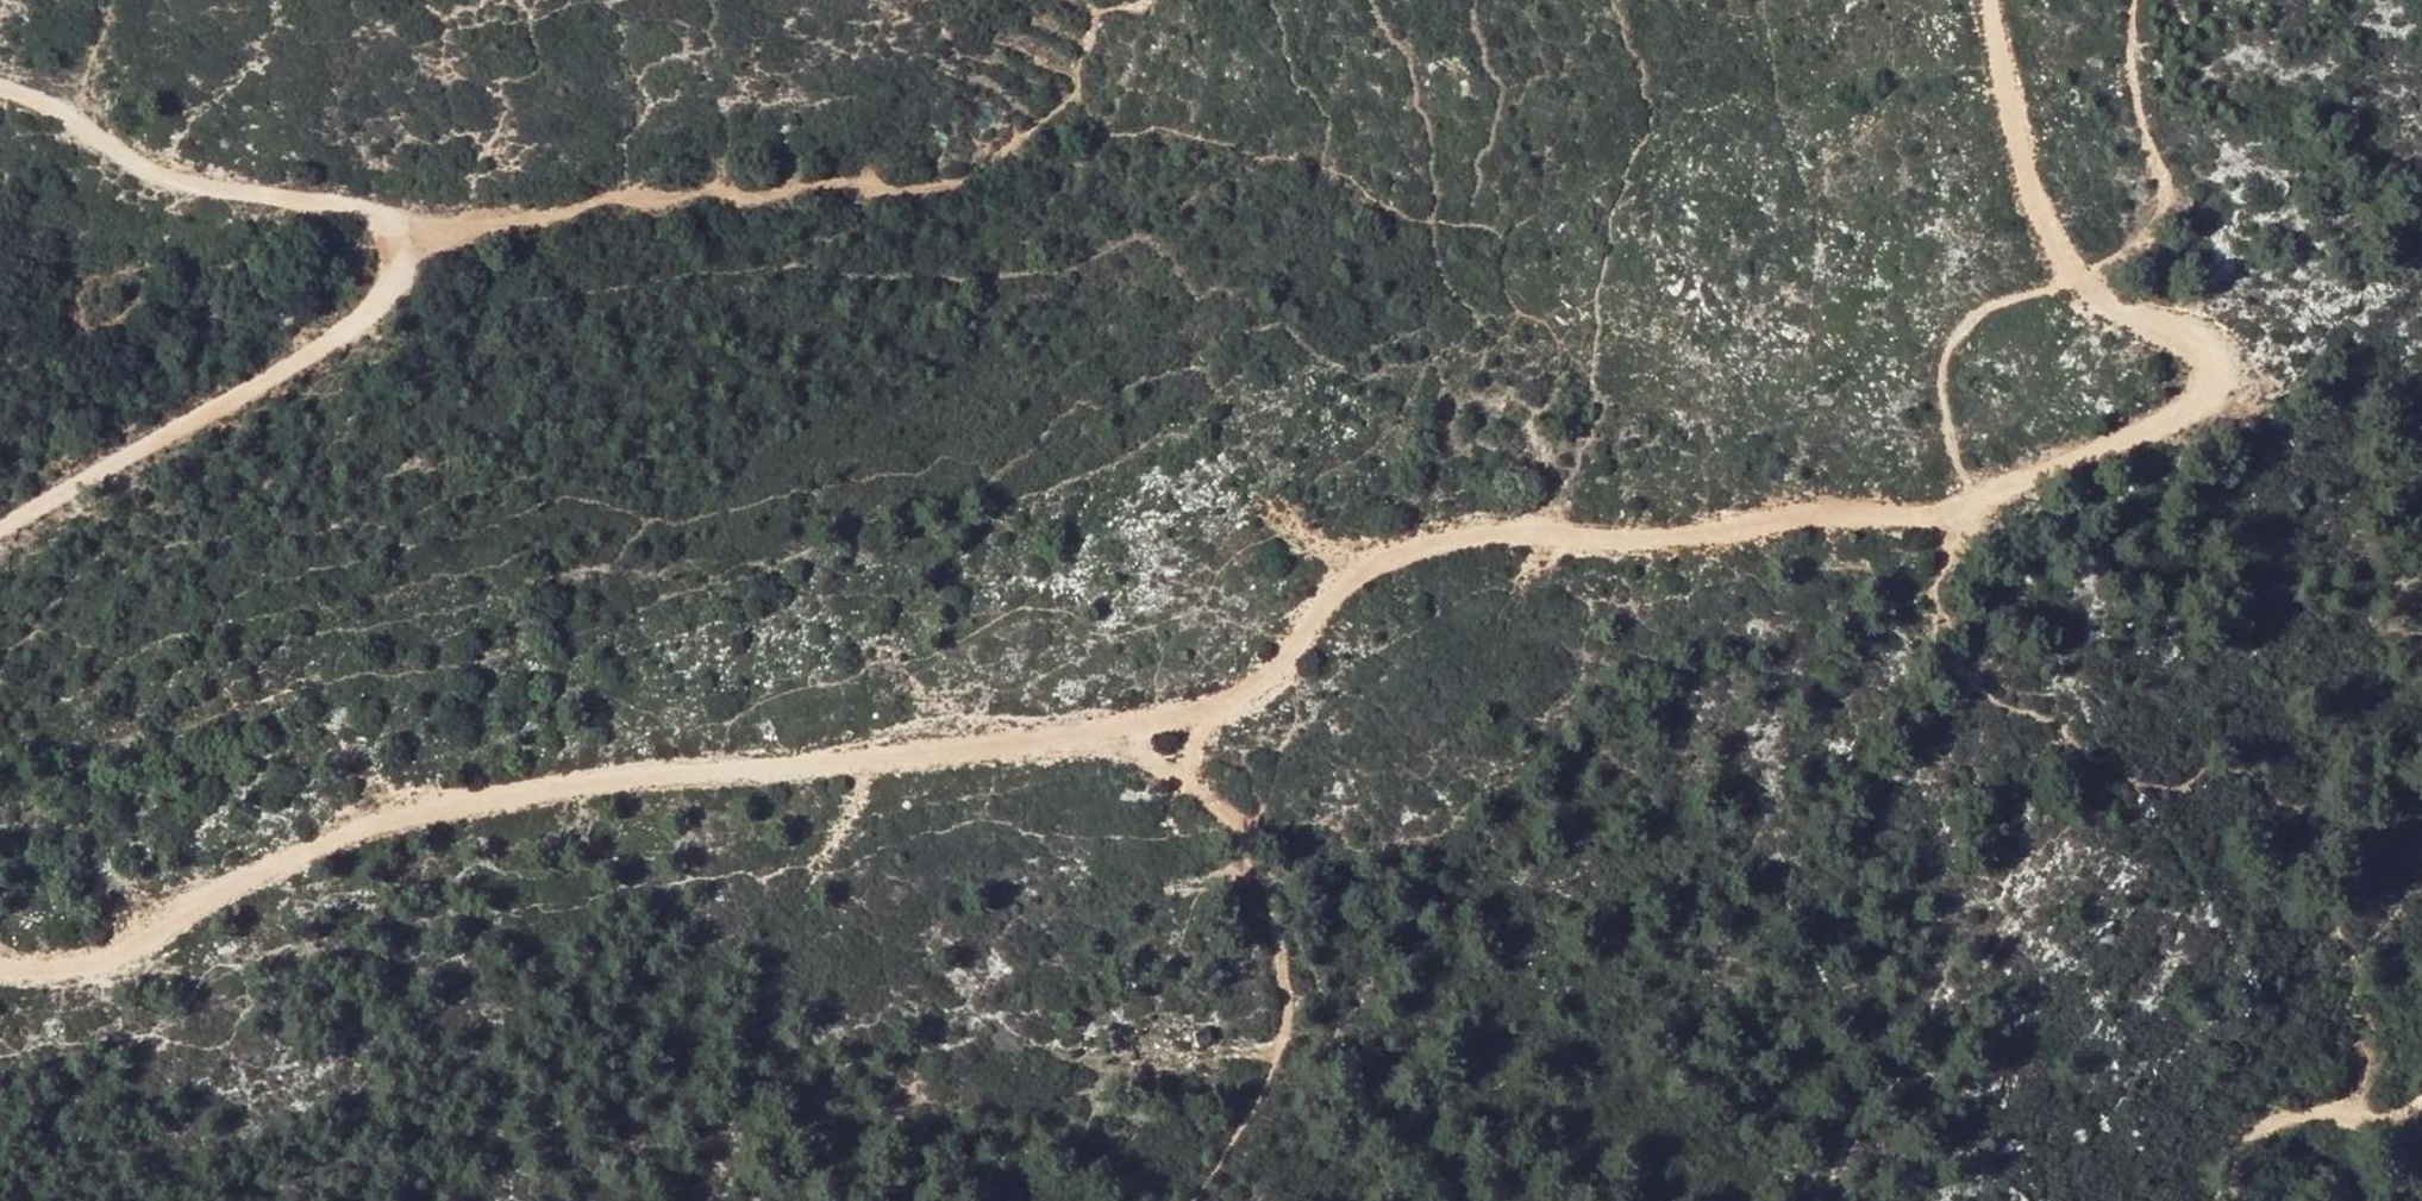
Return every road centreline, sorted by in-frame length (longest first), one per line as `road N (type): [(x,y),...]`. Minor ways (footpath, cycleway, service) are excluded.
road 1 (track): [(1982,0),(2048,246),(2115,311),(2200,347),(2201,393),(2169,431),(1962,512),(1756,517),(1595,539),(1466,529),(1348,578),(1246,688),(1177,722),(926,728),(813,771),(510,794),(358,826),(95,958),(44,972),(0,966)]
road 2 (track): [(0,105),(243,200),(384,212),(419,244),(420,289),(388,328),(0,528)]

